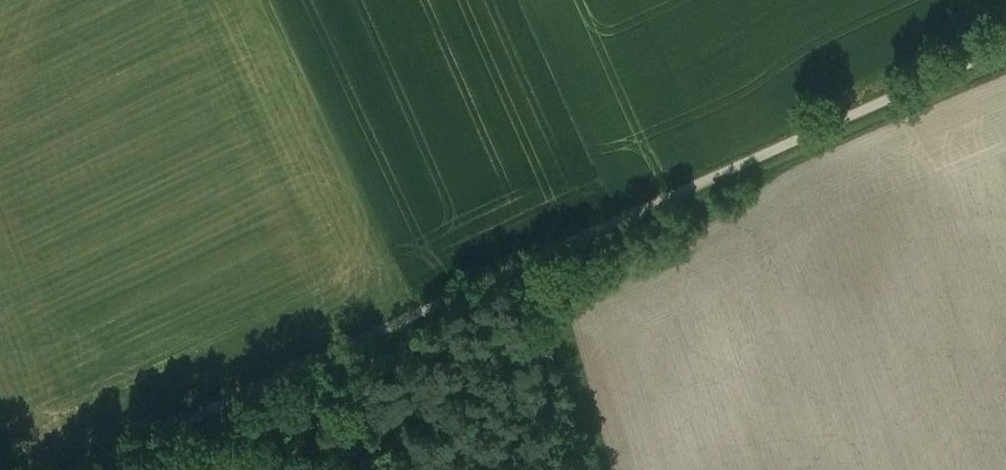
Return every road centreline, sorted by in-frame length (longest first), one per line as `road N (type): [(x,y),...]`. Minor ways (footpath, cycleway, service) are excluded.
road 1 (track): [(1005,45),(69,469)]

